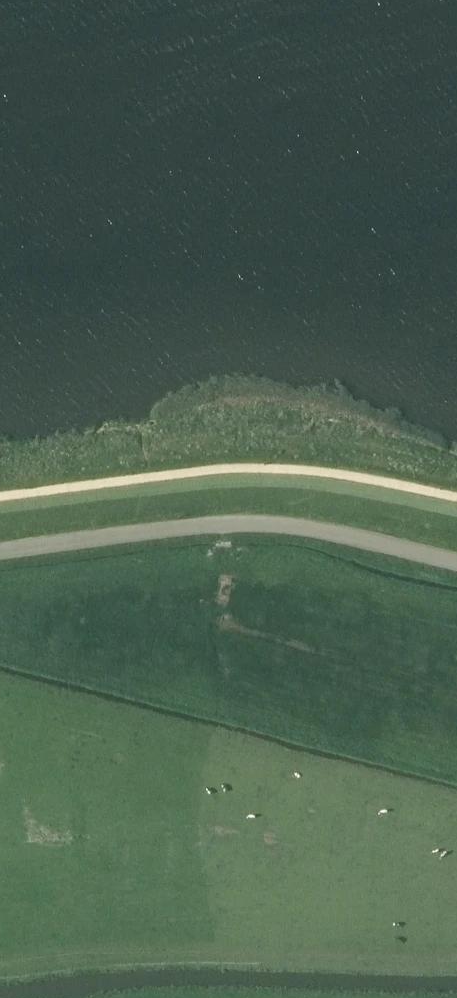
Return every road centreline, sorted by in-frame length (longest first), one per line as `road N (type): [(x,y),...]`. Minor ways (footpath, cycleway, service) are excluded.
road 1 (unclassified): [(0,551),(263,525),(456,564)]

